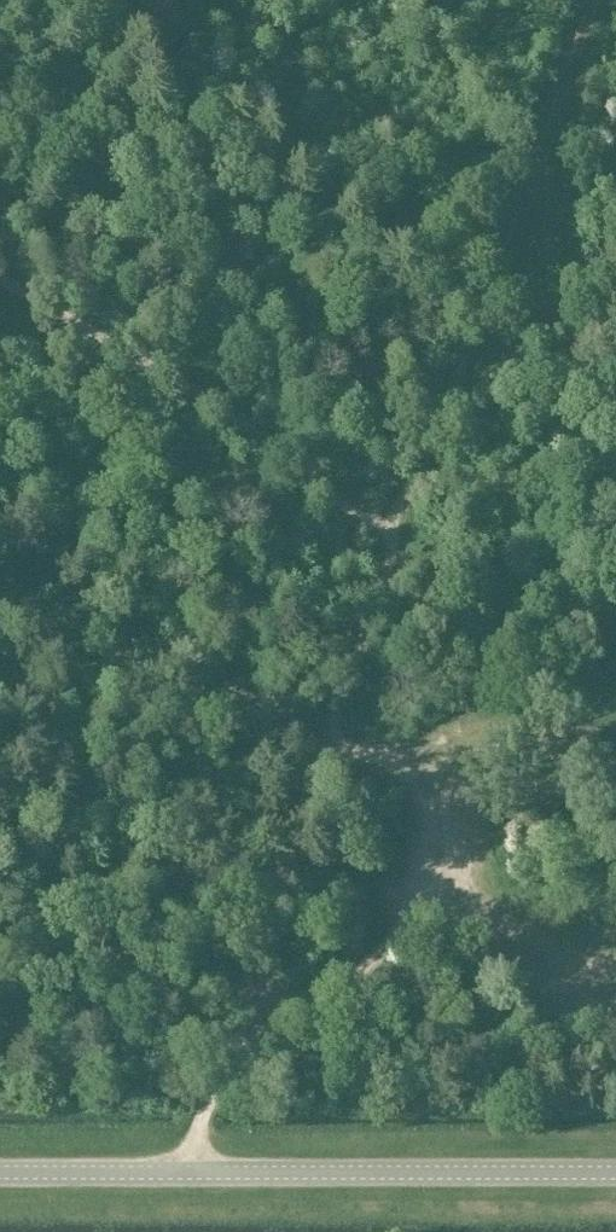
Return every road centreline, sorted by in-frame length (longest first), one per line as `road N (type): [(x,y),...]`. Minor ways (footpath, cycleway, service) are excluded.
road 1 (tertiary): [(615,1175),(0,1175)]
road 2 (track): [(0,282),(400,530)]
road 3 (track): [(330,739),(203,1102),(195,1175)]
road 4 (track): [(218,1069),(346,984),(380,951),(426,880),(435,835),(429,805),(412,781),(368,752)]
road 5 (track): [(400,530),(592,643),(598,674),(554,708)]
road 6 (track): [(554,708),(481,715),(368,752)]

